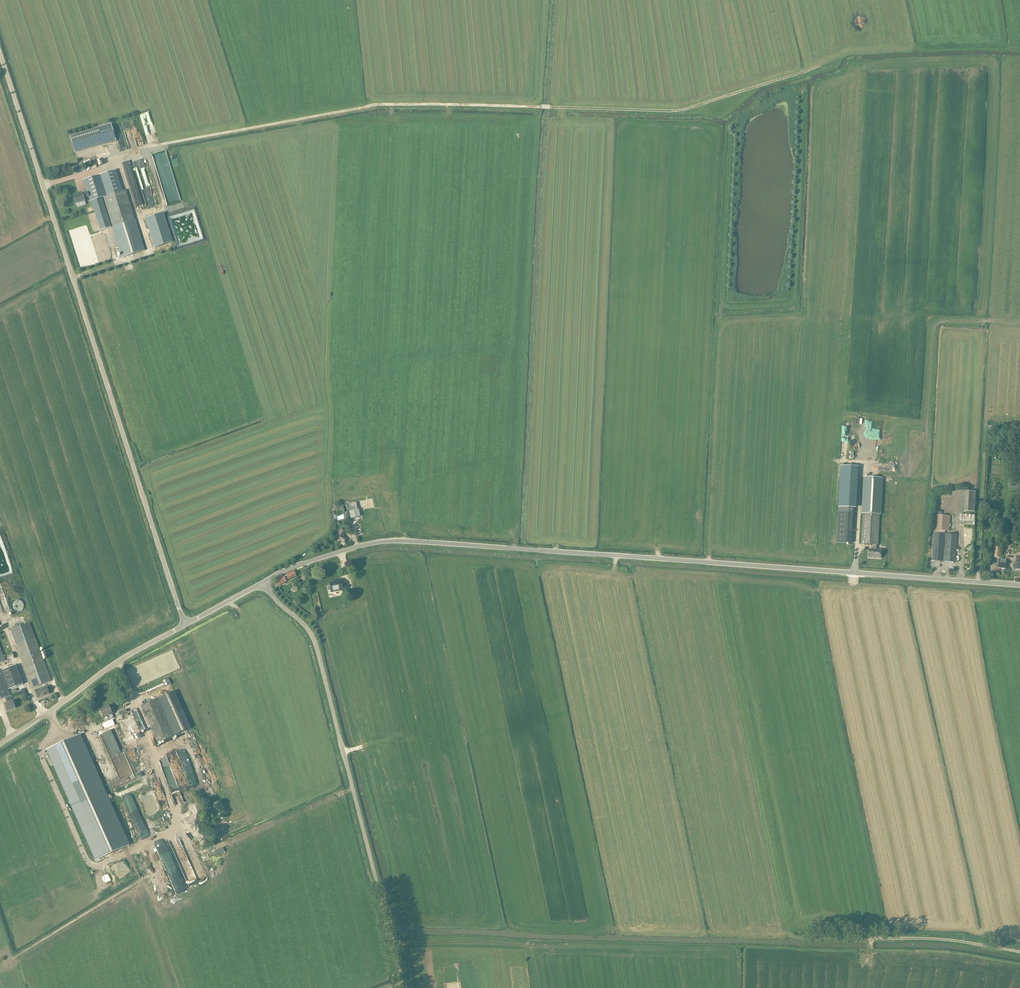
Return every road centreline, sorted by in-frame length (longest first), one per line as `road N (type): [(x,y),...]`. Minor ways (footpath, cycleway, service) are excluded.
road 1 (unclassified): [(1019,588),(402,544),(303,563),(262,587)]
road 2 (unclassified): [(184,626),(0,55)]
road 3 (track): [(43,187),(139,150),(373,105),(539,106)]
road 4 (track): [(1019,46),(849,53),(688,109),(539,106)]
road 5 (unclassified): [(404,987),(316,645),(262,587)]
road 6 (track): [(799,938),(959,942),(1019,953)]
road 7 (unclassified): [(0,744),(184,626)]

